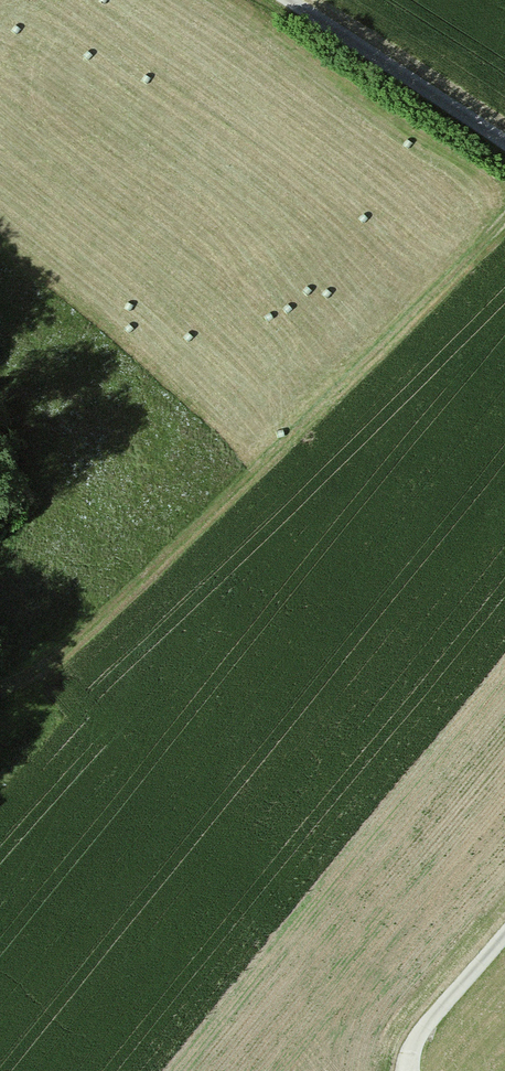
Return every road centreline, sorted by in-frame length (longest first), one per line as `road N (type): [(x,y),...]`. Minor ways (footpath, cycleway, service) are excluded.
road 1 (track): [(504,211),(460,264),(0,692)]
road 2 (unclassified): [(504,144),(285,0)]
road 3 (unclassified): [(414,1070),(411,1061),(438,1015),(504,937)]

